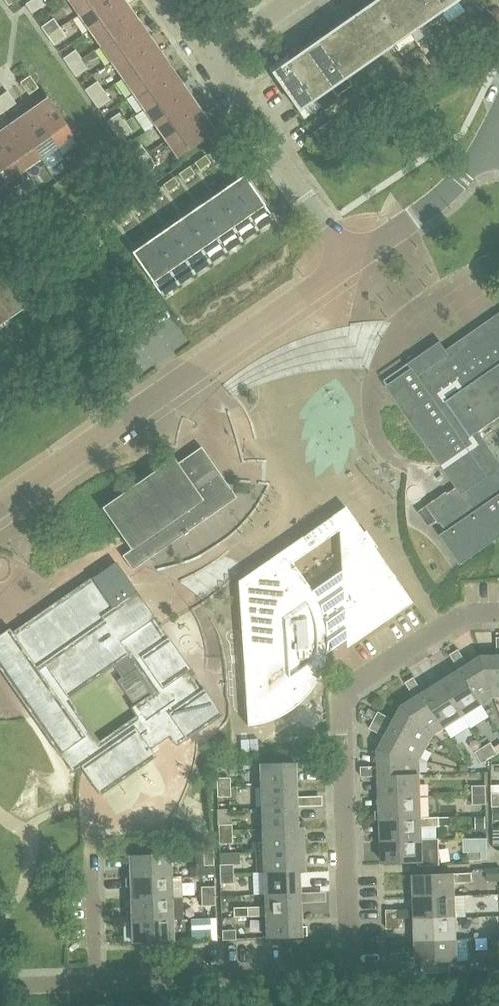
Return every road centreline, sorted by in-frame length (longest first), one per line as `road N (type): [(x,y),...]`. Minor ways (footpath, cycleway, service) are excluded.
road 1 (residential): [(95,981),(344,967),(350,952),(343,692),(453,619),(498,612)]
road 2 (residential): [(0,505),(353,259)]
road 3 (residential): [(353,259),(211,57)]
road 4 (residential): [(353,259),(436,201),(485,149)]
road 5 (residential): [(95,981),(91,848)]

